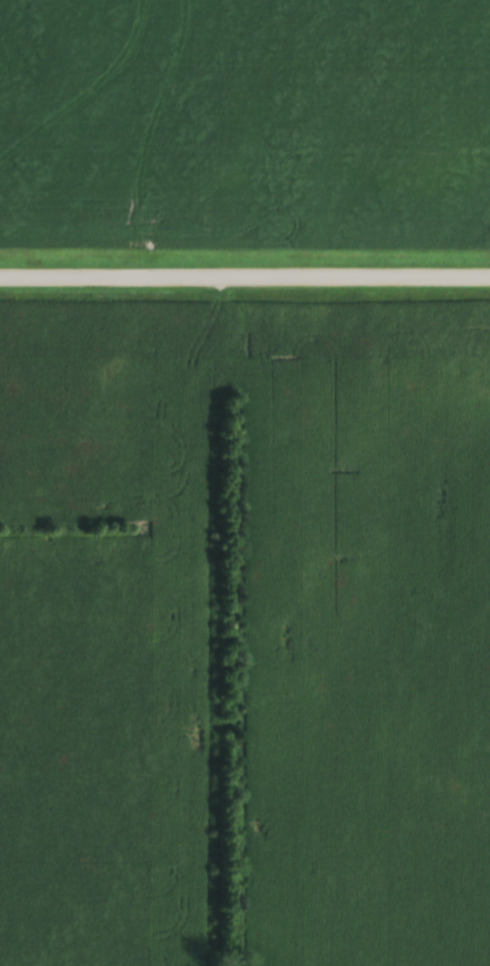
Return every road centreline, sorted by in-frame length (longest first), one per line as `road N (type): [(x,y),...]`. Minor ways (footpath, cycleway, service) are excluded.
road 1 (residential): [(489,272),(0,273)]

